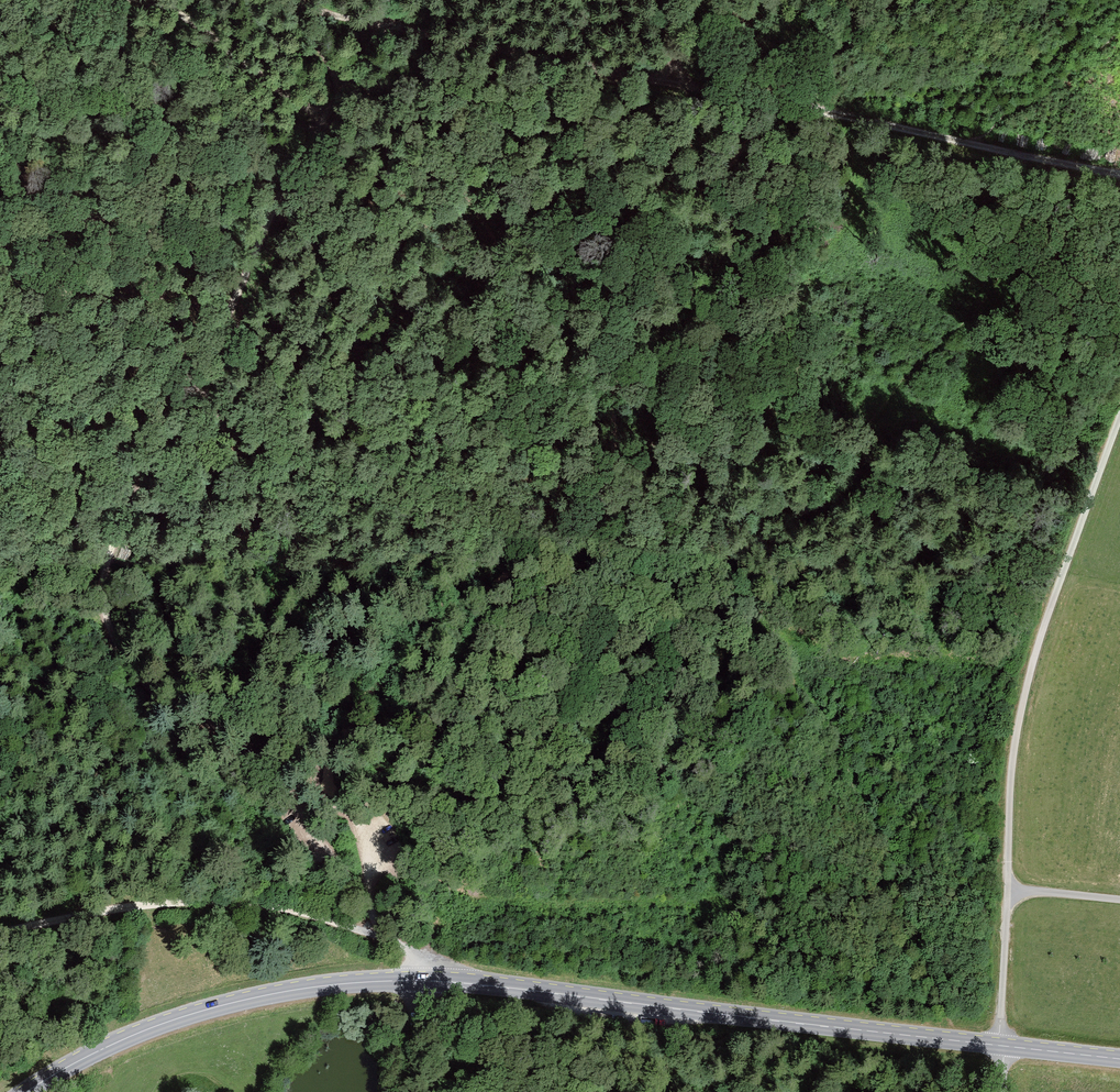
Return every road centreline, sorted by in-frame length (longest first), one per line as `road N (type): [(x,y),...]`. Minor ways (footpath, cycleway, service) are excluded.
road 1 (track): [(311,807),(297,781),(134,671),(102,620),(100,587),(111,546),(339,79),(392,32)]
road 2 (track): [(392,32),(781,101),(1119,172)]
road 3 (unclassified): [(1005,1044),(1026,720),(1119,436)]
road 4 (secondary): [(443,981),(1005,1044)]
road 5 (secondary): [(27,1091),(132,1035),(229,1003),(316,987),(443,981)]
road 6 (track): [(389,940),(289,912),(214,903),(94,912),(0,933)]
road 7 (track): [(322,117),(186,16),(145,0)]
road 8 (track): [(373,908),(366,848),(348,810),(312,809)]
road 9 (track): [(376,918),(310,828),(311,807)]

